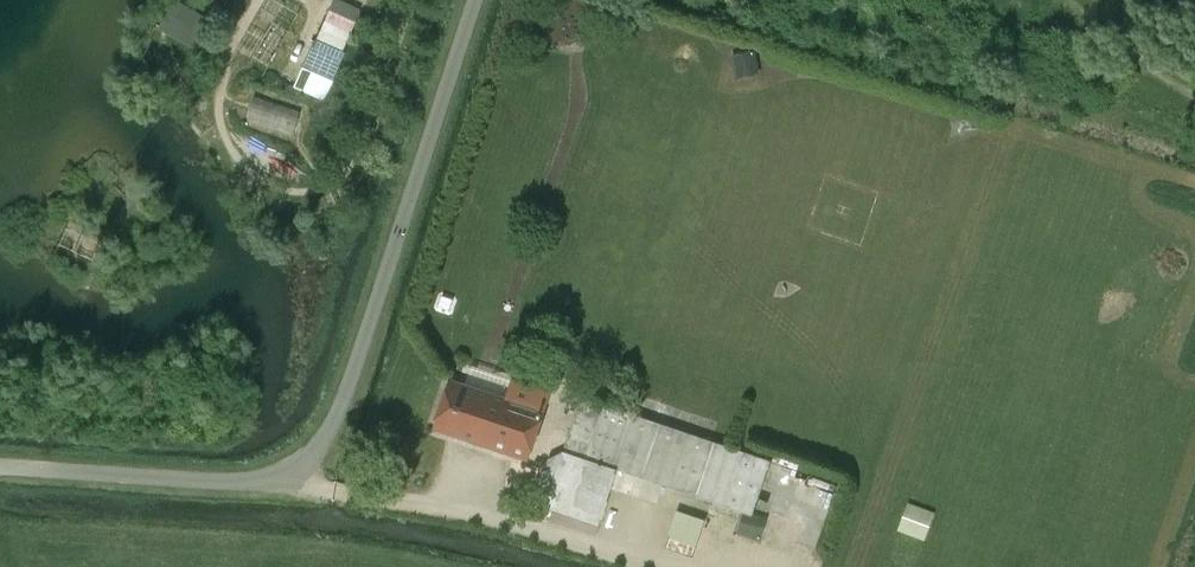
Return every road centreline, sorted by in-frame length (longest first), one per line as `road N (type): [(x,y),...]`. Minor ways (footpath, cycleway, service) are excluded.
road 1 (unclassified): [(0,465),(204,483),(309,471),(332,441),(478,0)]

